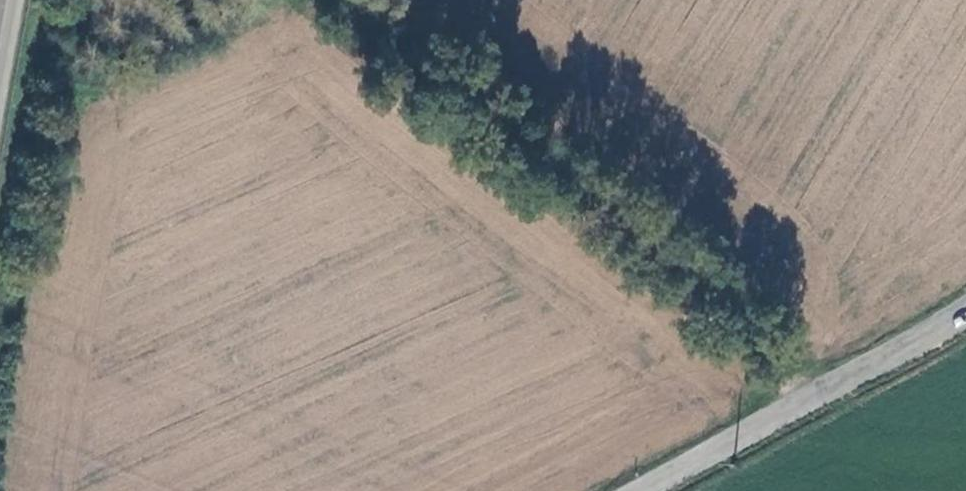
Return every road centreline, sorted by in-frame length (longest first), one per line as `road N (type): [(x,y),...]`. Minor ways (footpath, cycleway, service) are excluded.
road 1 (track): [(406,0),(535,98),(858,372)]
road 2 (unclassified): [(965,308),(642,490)]

